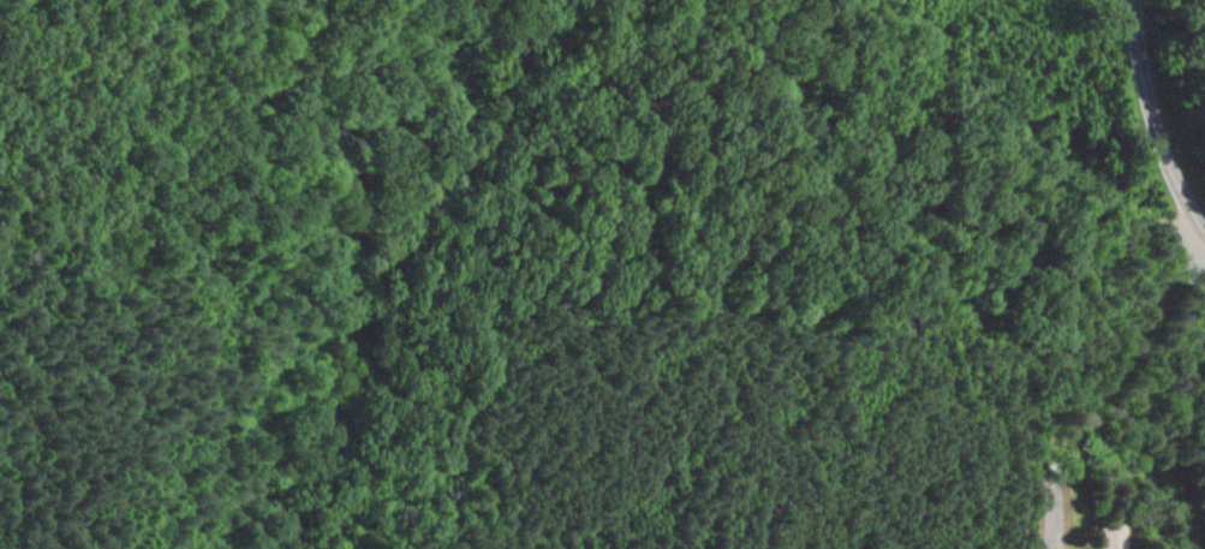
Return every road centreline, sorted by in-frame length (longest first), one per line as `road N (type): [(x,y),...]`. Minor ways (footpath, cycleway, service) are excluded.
road 1 (tertiary): [(1204,228),(1151,106)]

